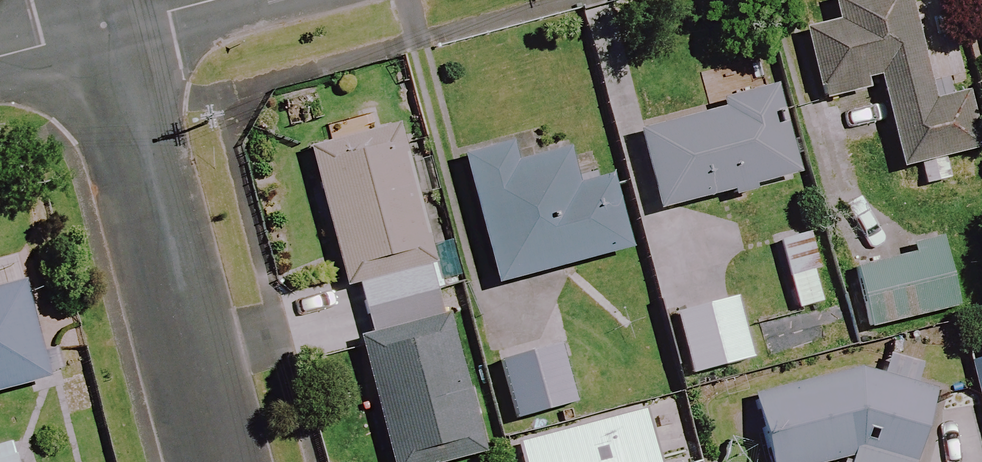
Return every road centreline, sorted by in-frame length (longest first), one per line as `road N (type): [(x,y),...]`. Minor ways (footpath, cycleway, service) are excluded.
road 1 (residential): [(227,461),(115,27)]

